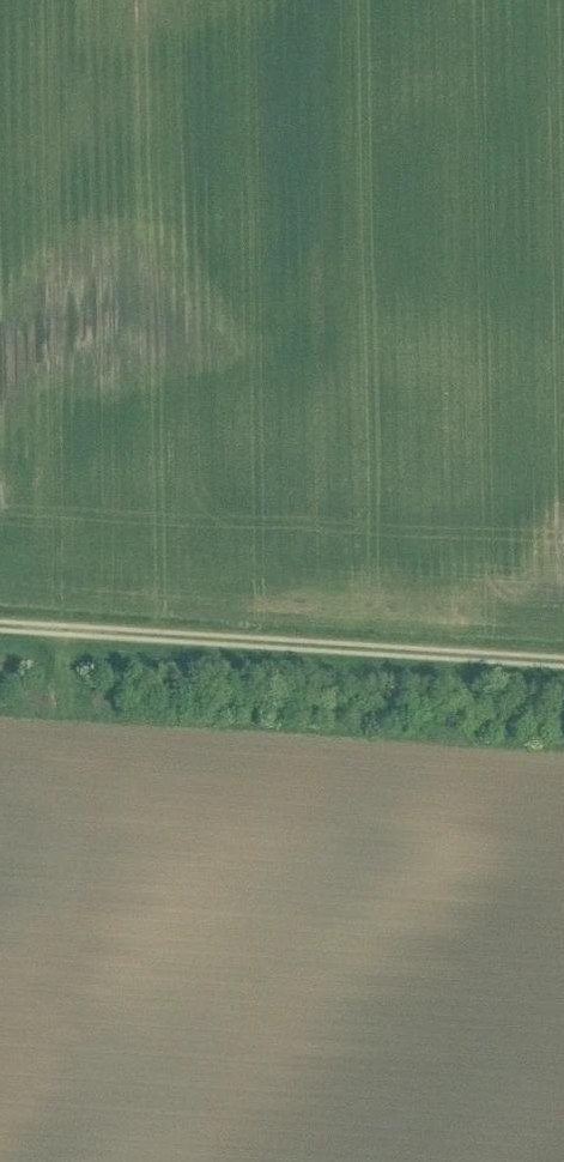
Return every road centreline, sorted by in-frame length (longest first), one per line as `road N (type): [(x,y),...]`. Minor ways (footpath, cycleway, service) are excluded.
road 1 (track): [(0,628),(563,662)]

